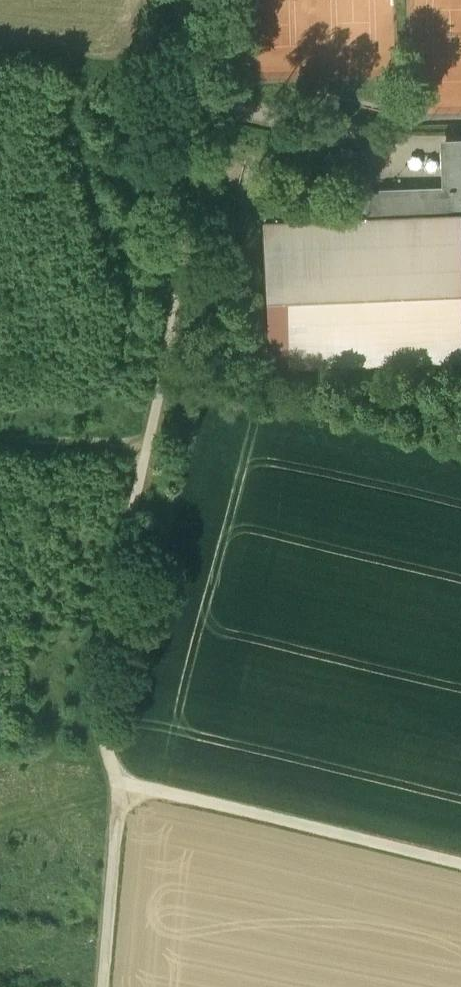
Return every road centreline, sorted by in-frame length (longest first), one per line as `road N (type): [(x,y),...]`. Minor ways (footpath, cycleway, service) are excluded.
road 1 (track): [(460,864),(125,785),(116,776),(98,674),(164,378),(186,77)]
road 2 (track): [(102,986),(125,785)]

